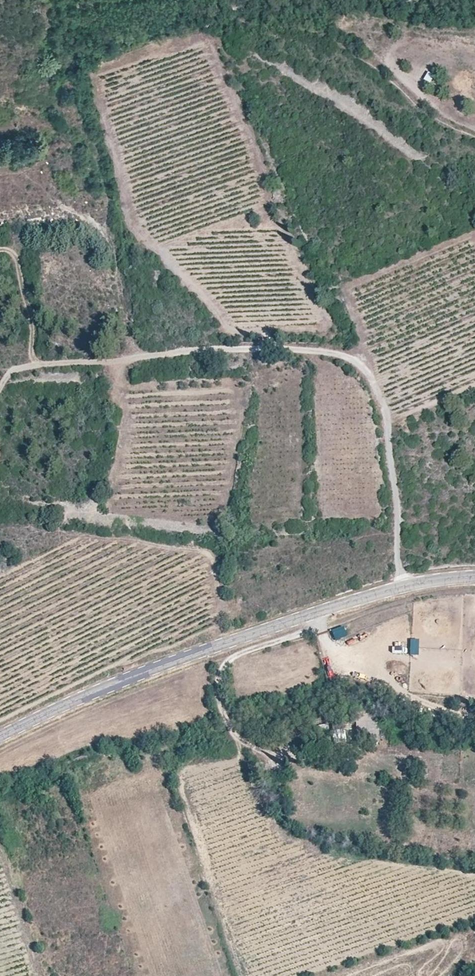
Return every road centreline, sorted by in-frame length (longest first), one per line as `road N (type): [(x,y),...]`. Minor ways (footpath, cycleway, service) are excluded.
road 1 (track): [(0,396),(11,369),(49,363),(200,349),(349,355),(367,367),(387,431),(403,587)]
road 2 (tertiary): [(474,578),(341,603),(207,648),(0,737)]
road 3 (track): [(237,6),(246,22),(309,29),(338,41),(415,108),(474,138)]

